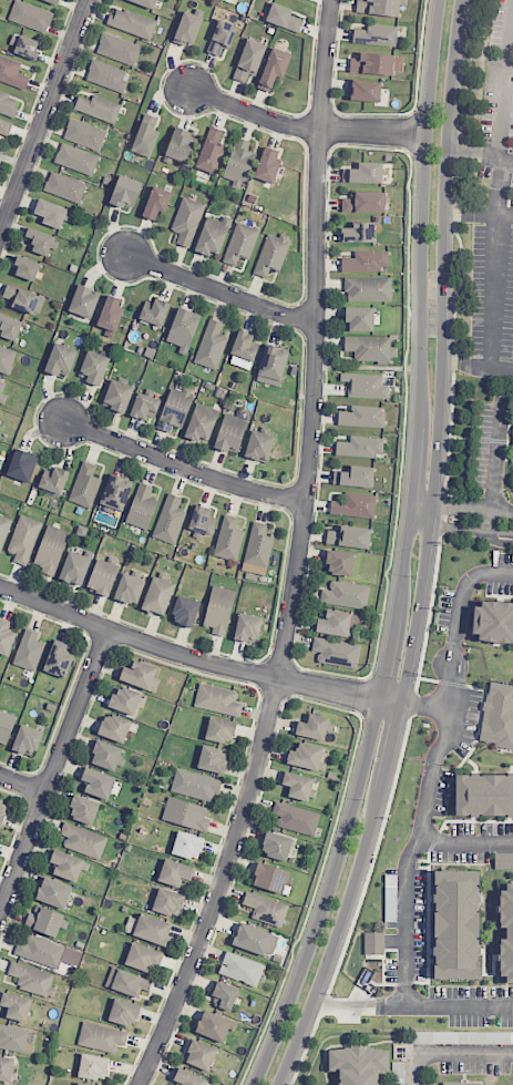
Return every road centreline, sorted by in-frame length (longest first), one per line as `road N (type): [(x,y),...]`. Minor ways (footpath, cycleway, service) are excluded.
road 1 (residential): [(329,0),(302,532),(278,679),(243,816),(141,1084)]
road 2 (tertiary): [(399,705),(434,470),(460,0)]
road 3 (tertiary): [(440,0),(419,427)]
road 4 (tertiary): [(380,700),(330,889),(255,1084)]
road 5 (residential): [(0,587),(174,653),(380,700)]
road 6 (tertiary): [(276,1084),(338,929),(379,789)]
road 7 (residential): [(105,628),(0,913)]
road 8 (residential): [(62,421),(233,485),(304,500)]
road 9 (residential): [(0,235),(88,0)]
road 10 (residential): [(428,134),(283,126),(191,91)]
road 11 (residential): [(124,253),(283,316),(314,318)]

